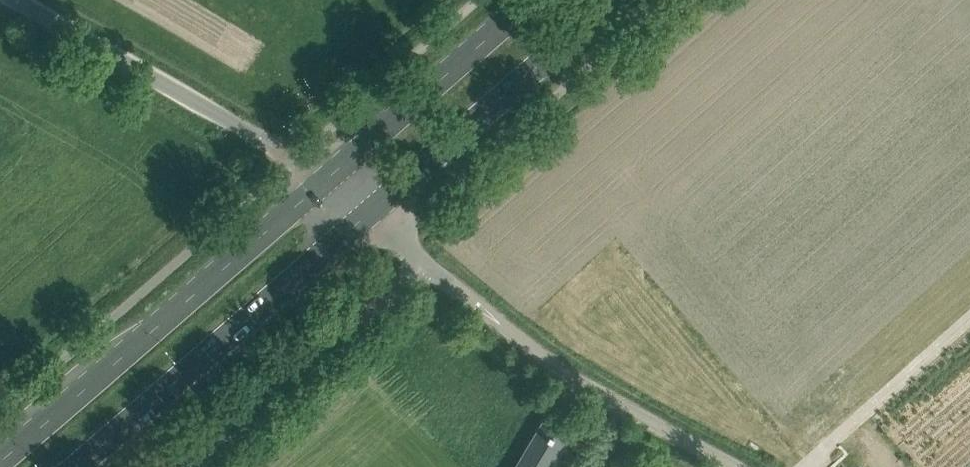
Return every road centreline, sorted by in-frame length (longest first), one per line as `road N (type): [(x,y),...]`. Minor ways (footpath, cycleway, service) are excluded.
road 1 (primary): [(324,180),(0,458)]
road 2 (primary): [(79,466),(370,213)]
road 3 (unclassified): [(734,466),(581,384),(427,264)]
road 4 (unclassified): [(324,180),(14,0)]
road 5 (primary): [(370,213),(614,0)]
road 6 (unclassified): [(194,466),(427,264)]
road 7 (primary): [(533,0),(324,180)]

